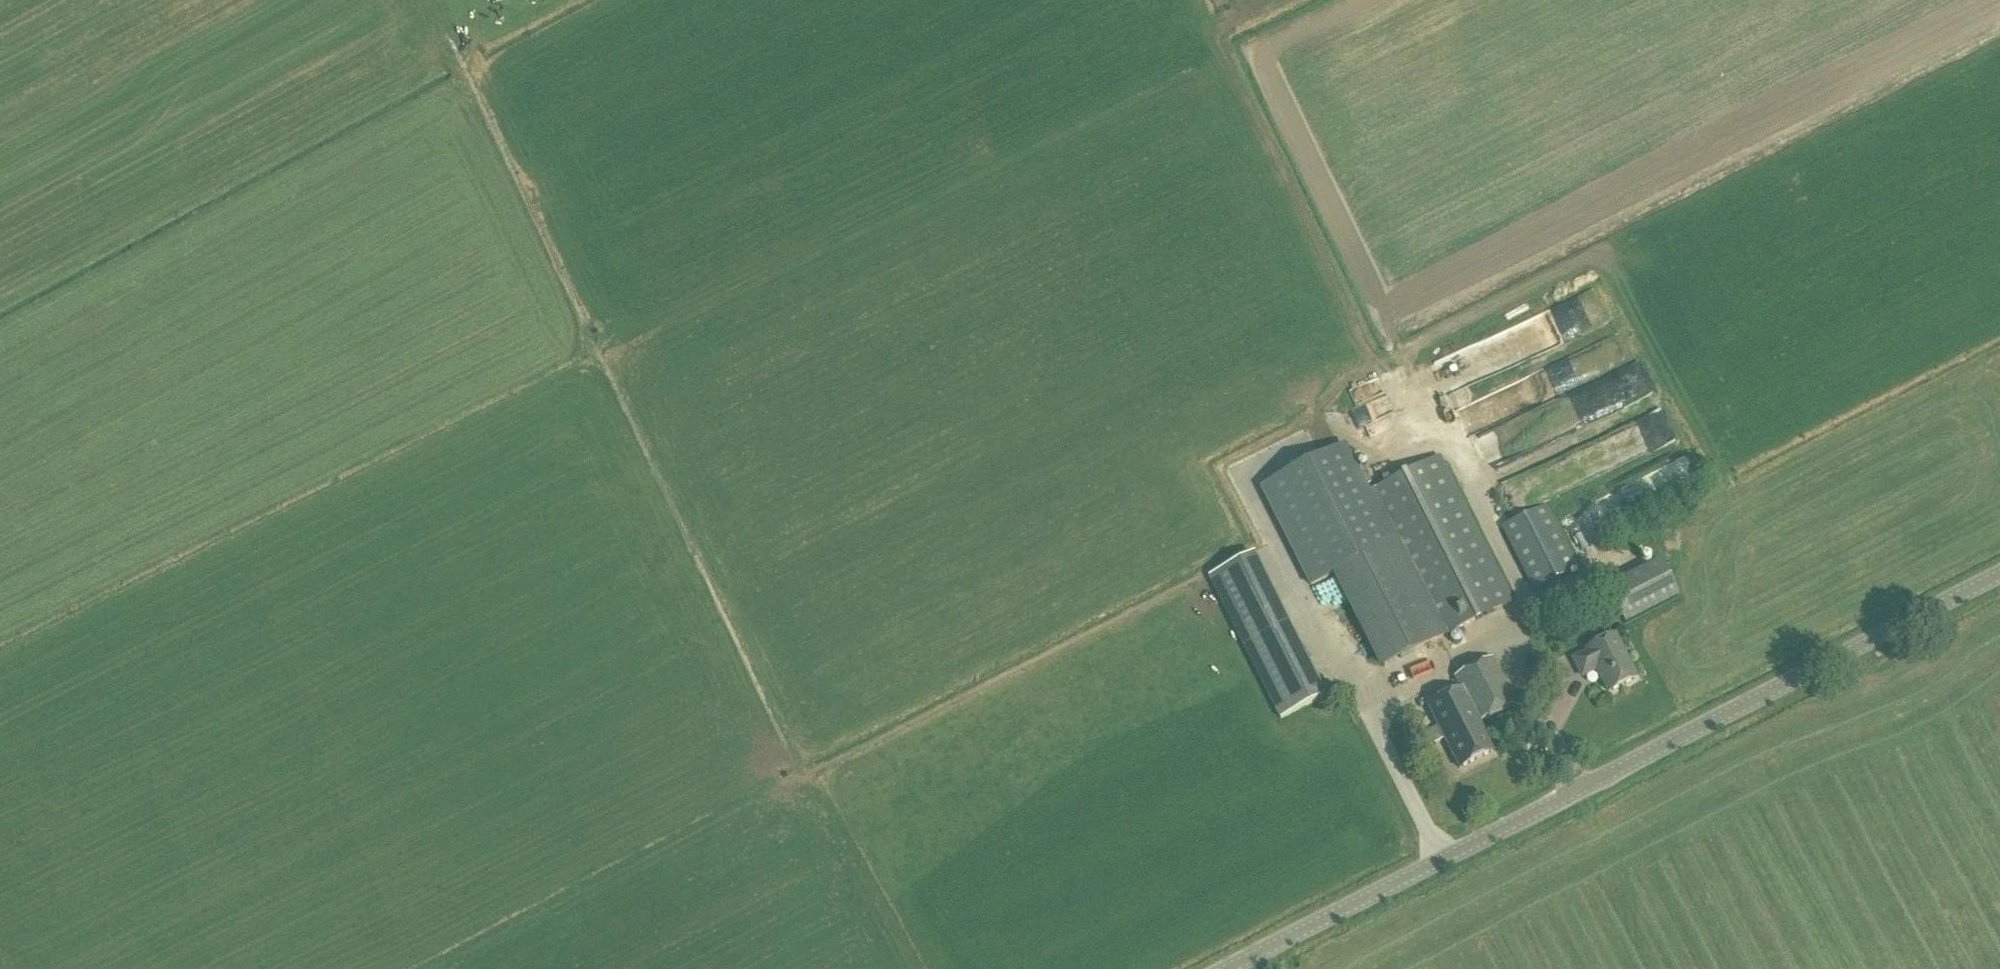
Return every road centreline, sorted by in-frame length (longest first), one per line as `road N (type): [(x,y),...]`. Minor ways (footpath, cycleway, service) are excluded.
road 1 (tertiary): [(1228,968),(1999,576)]

